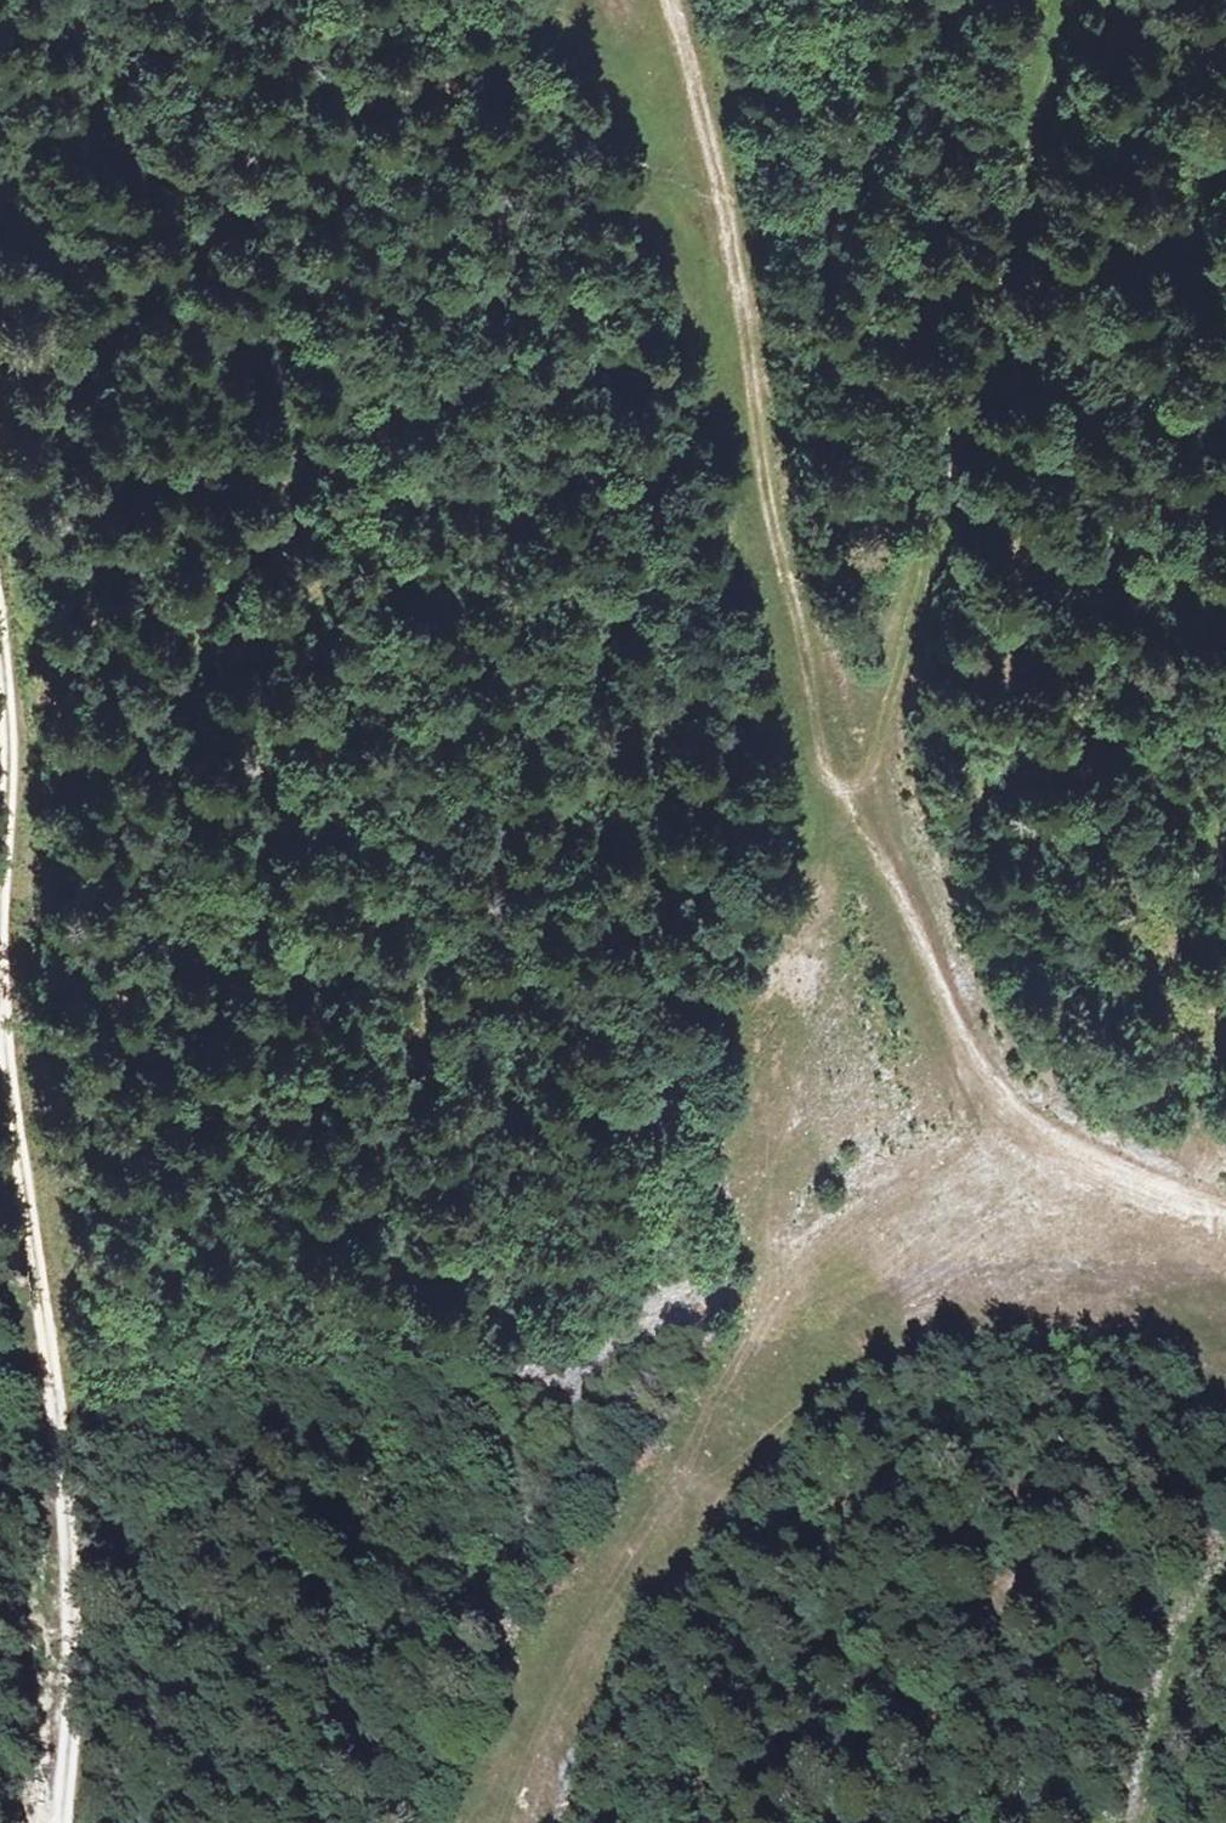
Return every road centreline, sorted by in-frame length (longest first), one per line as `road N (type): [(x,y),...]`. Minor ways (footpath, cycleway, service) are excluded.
road 1 (track): [(1119,1174),(1018,1117),(993,1089),(954,1021),(874,830),(784,562),(720,183),(671,0)]
road 2 (track): [(0,953),(66,1602),(67,1822)]

